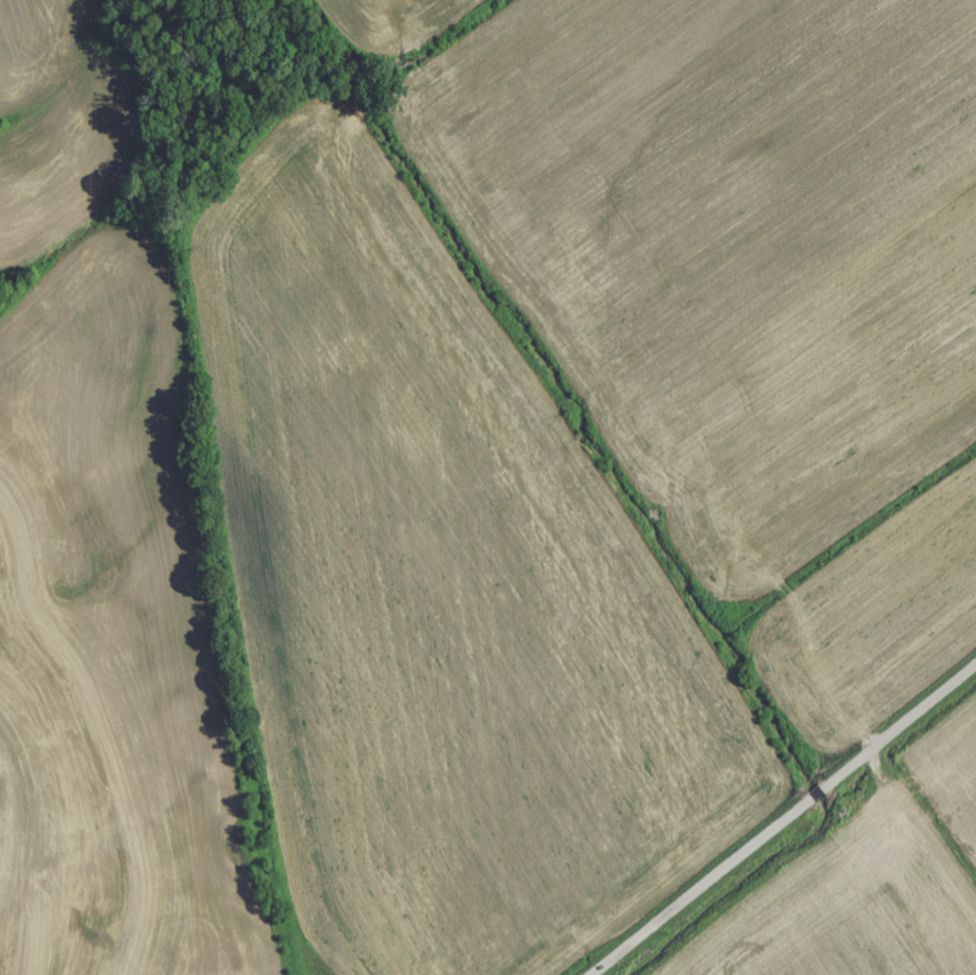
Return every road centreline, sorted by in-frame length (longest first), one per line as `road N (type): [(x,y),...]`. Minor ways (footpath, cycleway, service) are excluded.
road 1 (residential): [(569,974),(975,655)]

